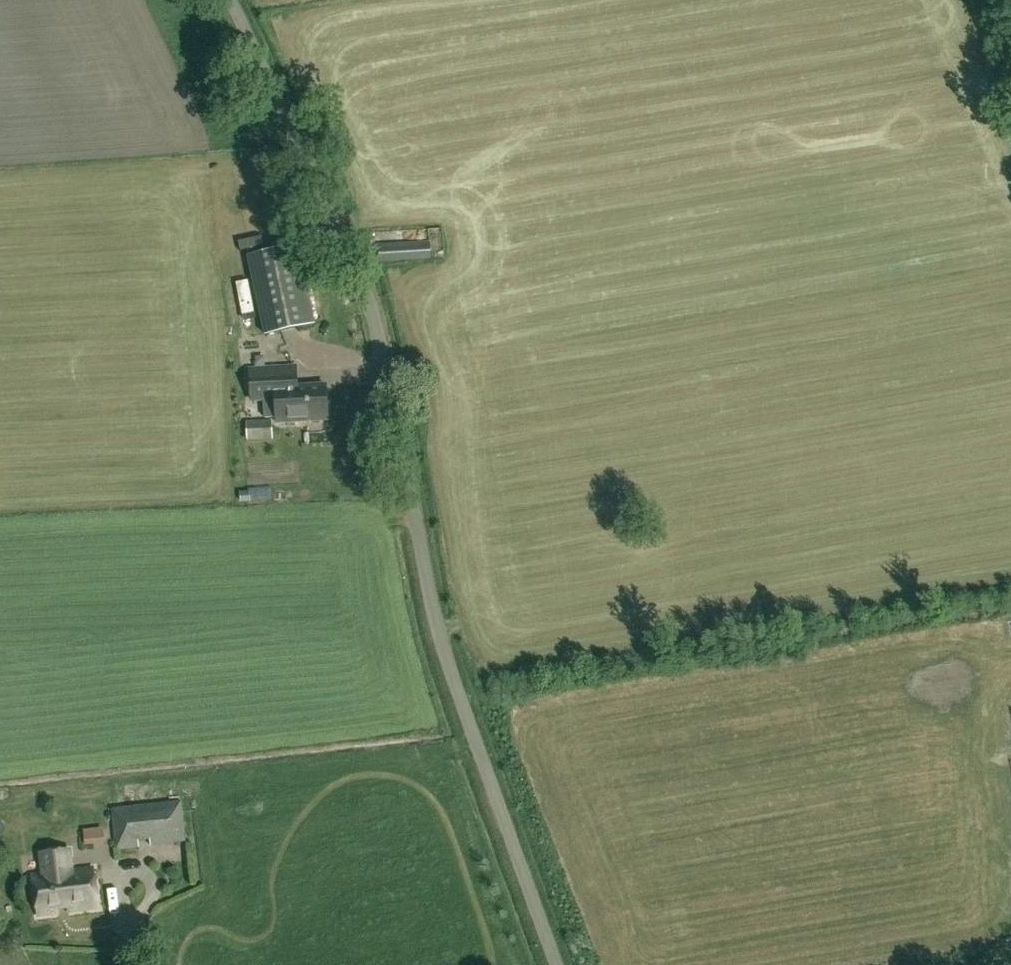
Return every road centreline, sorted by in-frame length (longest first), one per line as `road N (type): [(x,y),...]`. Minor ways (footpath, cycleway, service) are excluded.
road 1 (unclassified): [(555,964),(447,655),(362,295),(228,0)]

